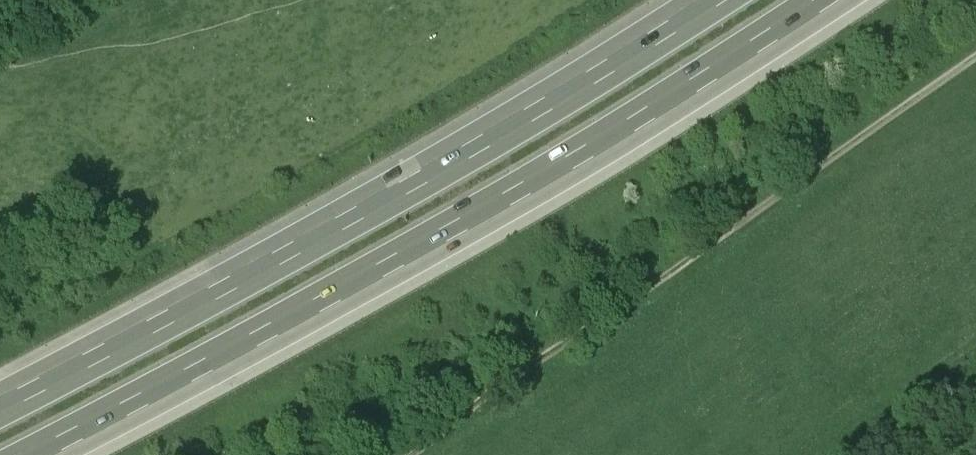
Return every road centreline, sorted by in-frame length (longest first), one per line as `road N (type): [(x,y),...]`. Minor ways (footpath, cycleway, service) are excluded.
road 1 (motorway): [(63,454),(452,244),(840,0)]
road 2 (motorway): [(697,0),(403,185),(0,400)]
road 3 (track): [(406,454),(975,55)]

